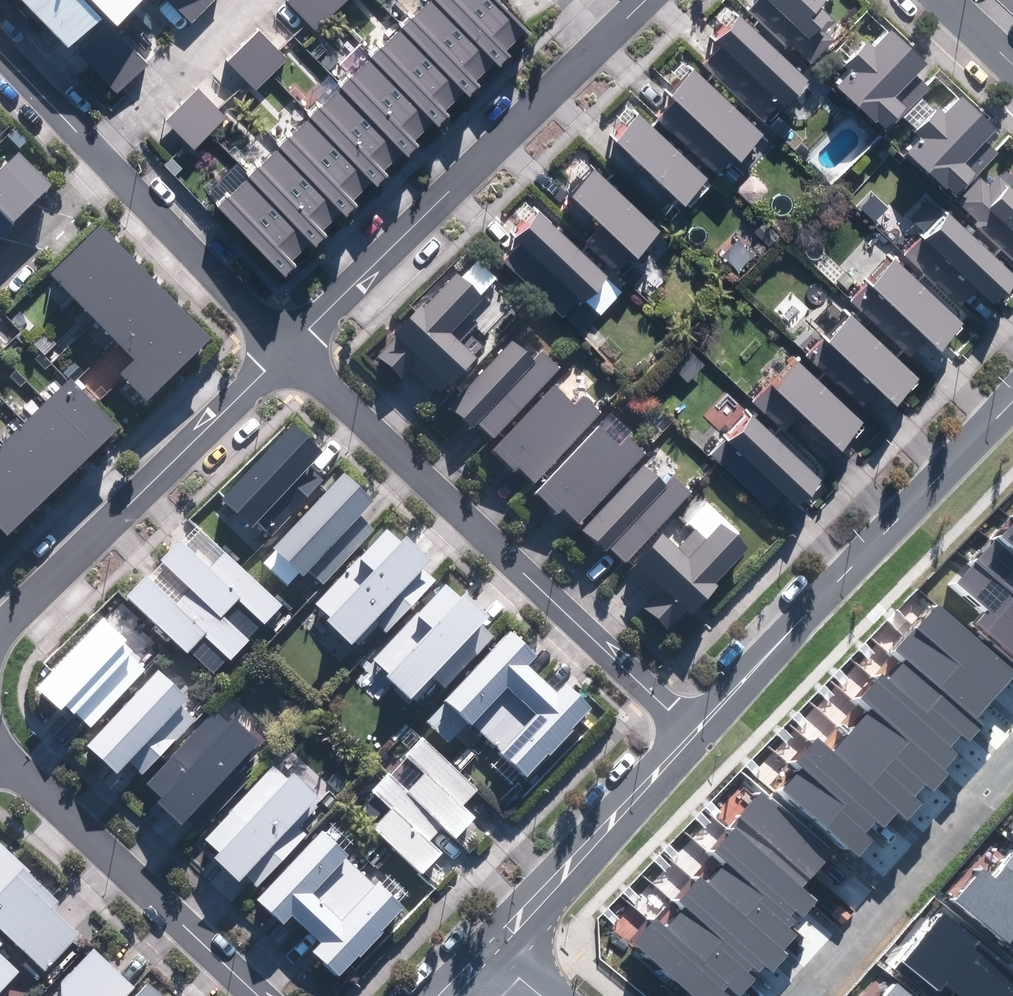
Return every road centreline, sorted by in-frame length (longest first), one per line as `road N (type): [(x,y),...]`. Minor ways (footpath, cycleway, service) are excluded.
road 1 (residential): [(289,349),(697,727)]
road 2 (tertiary): [(697,727),(1012,401)]
road 3 (residential): [(289,349),(599,35)]
road 4 (residential): [(3,621),(289,349)]
road 5 (residential): [(265,995),(3,751)]
road 6 (residential): [(1012,764),(805,995)]
road 7 (tertiary): [(486,952),(697,727)]
road 8 (residential): [(104,154),(289,349)]
road 9 (residential): [(104,154),(250,0)]
road 10 (residential): [(0,44),(104,154)]
road 11 (residential): [(0,261),(104,154)]

